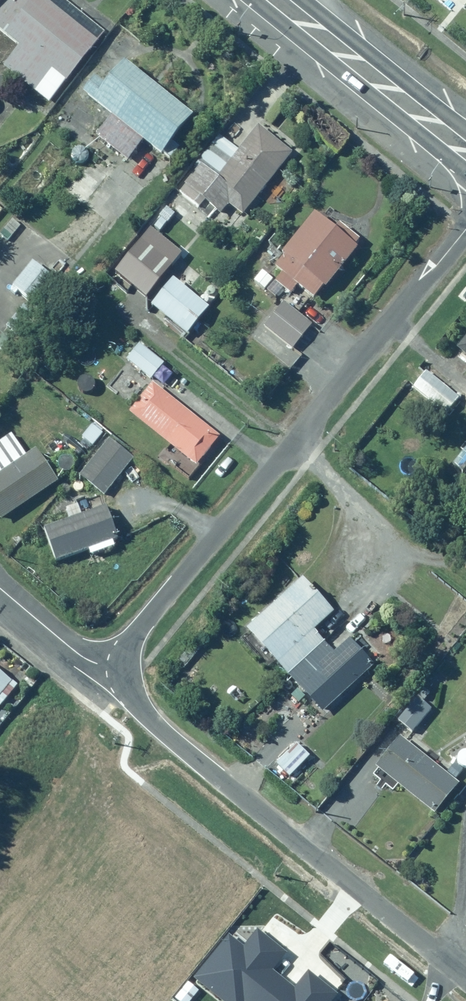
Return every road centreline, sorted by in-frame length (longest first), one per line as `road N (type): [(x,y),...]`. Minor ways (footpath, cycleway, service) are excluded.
road 1 (residential): [(465,230),(140,626),(123,666)]
road 2 (residential): [(123,666),(128,688),(164,735),(465,973)]
road 3 (trunk): [(281,0),(465,150)]
road 4 (residential): [(0,588),(71,650),(123,666)]

